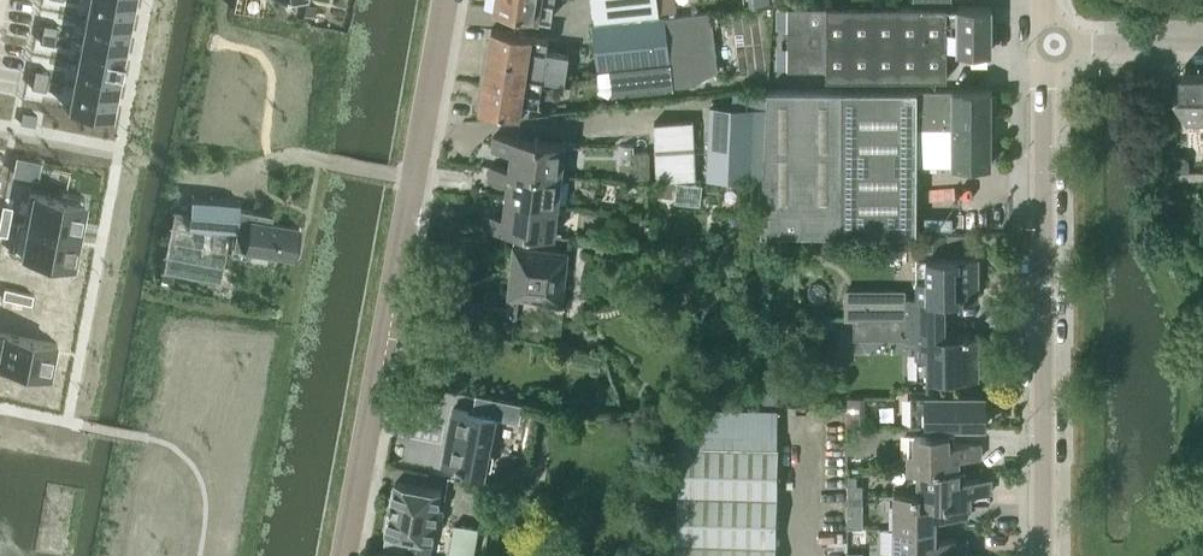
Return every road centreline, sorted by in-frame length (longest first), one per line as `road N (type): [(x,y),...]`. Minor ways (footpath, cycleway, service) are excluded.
road 1 (unclassified): [(440,0),(340,555)]
road 2 (tertiary): [(1043,555),(1044,42)]
road 3 (residential): [(1044,42),(1202,43)]

